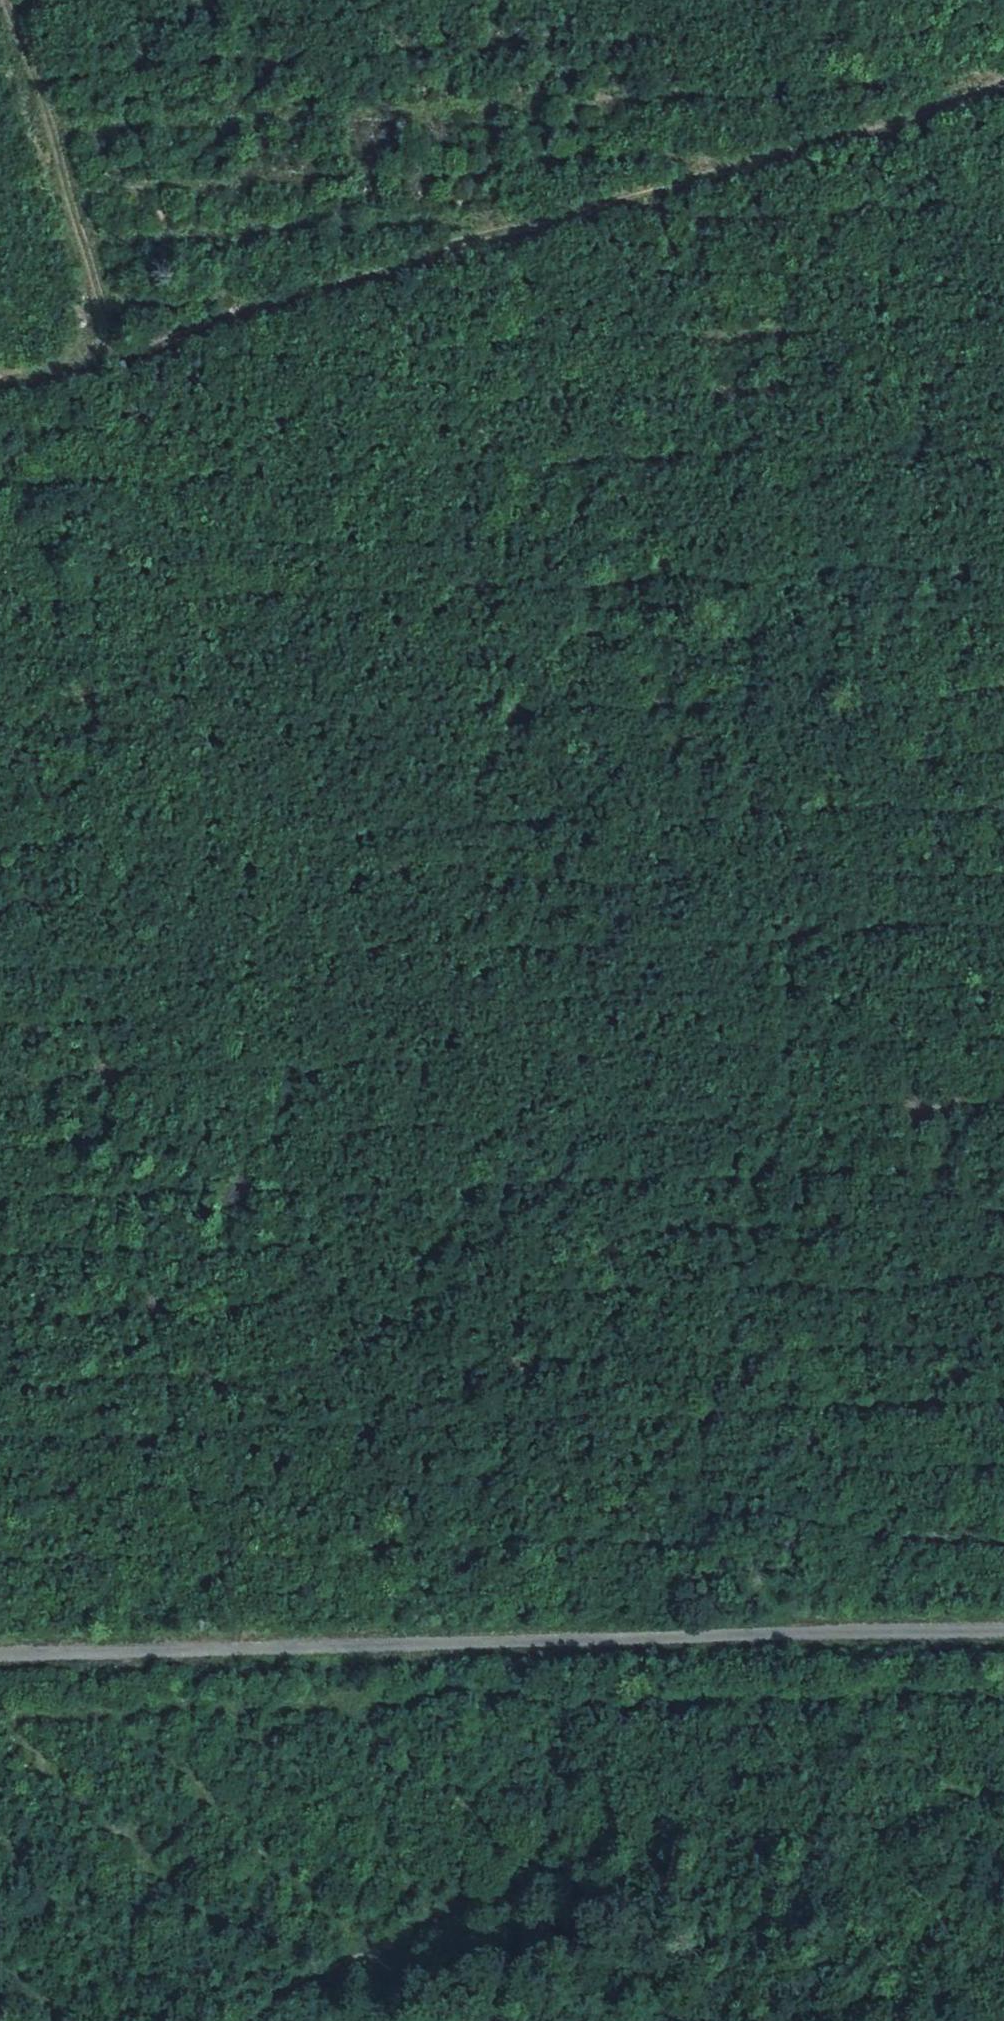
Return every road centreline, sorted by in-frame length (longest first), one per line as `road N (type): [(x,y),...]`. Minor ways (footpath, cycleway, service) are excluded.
road 1 (track): [(1003,1632),(0,1655)]

